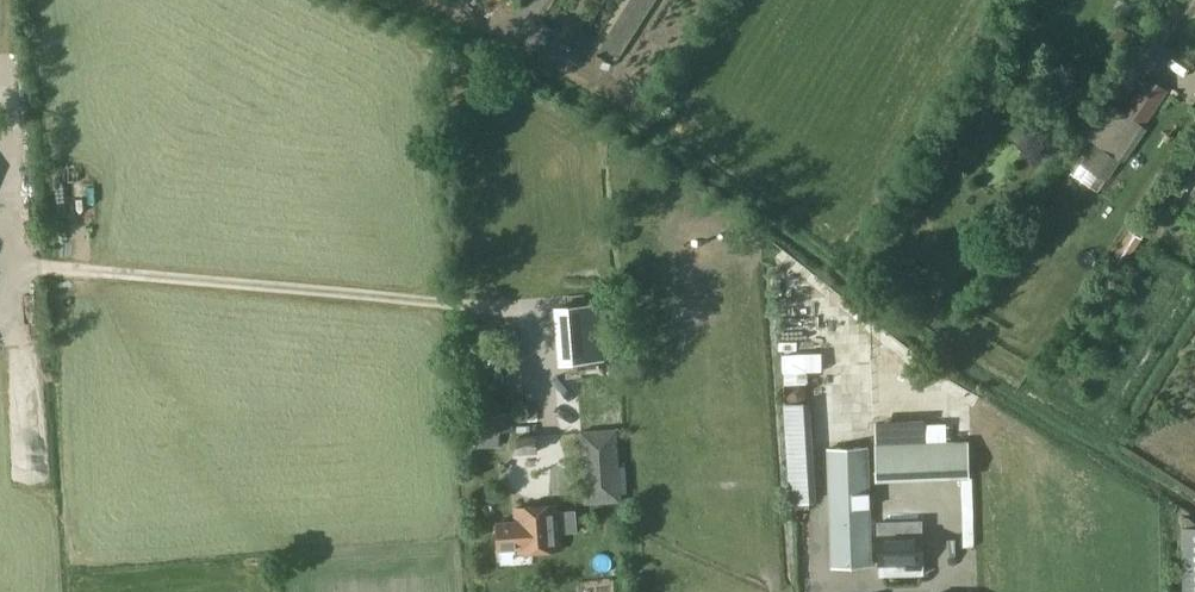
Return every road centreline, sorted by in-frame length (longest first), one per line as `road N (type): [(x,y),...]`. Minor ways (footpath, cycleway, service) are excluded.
road 1 (track): [(1,263),(330,289),(486,311),(519,328),(535,349),(547,390),(550,478)]
road 2 (track): [(0,336),(0,169)]

